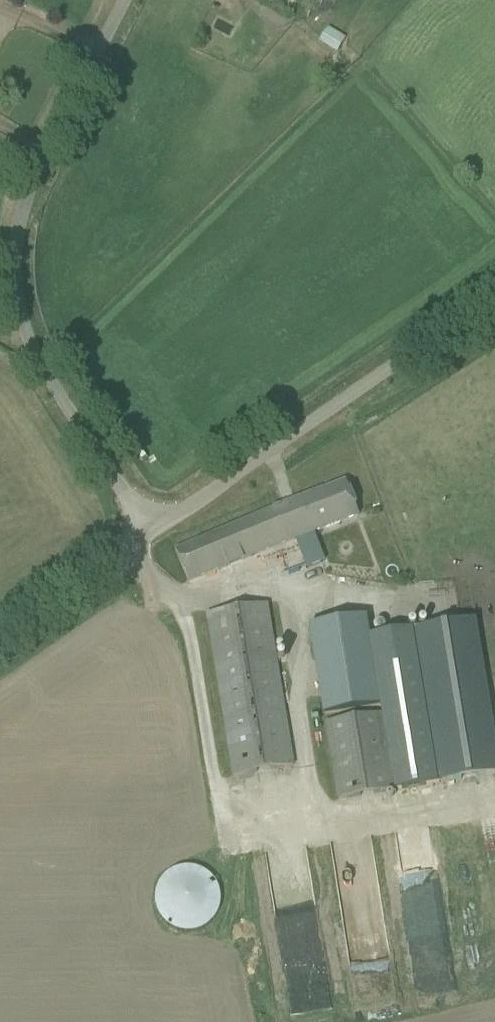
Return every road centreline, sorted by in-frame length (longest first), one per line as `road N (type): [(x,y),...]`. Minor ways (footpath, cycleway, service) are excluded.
road 1 (unclassified): [(123,0),(38,168),(11,244),(22,329),(135,540),(494,294)]
road 2 (track): [(0,633),(135,540)]

